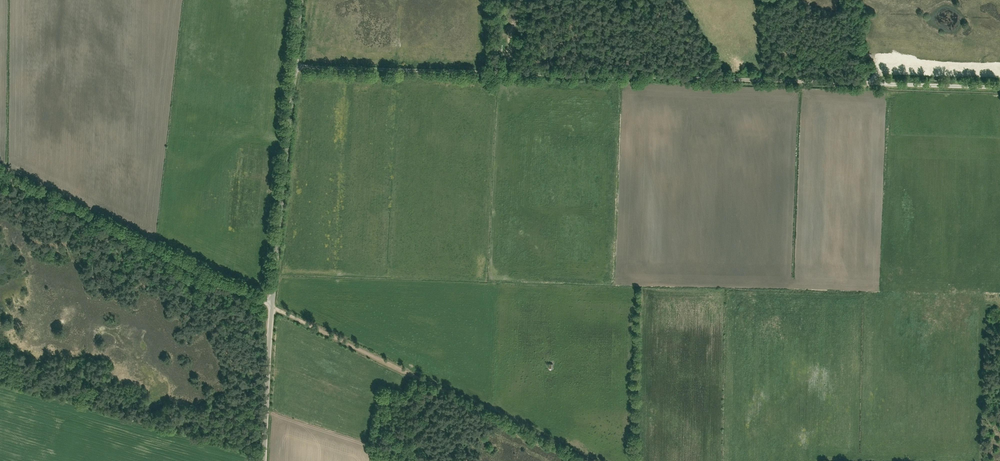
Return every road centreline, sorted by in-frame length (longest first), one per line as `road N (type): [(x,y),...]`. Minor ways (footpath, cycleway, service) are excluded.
road 1 (track): [(294,67),(999,84)]
road 2 (track): [(588,460),(272,305)]
road 3 (unclassified): [(272,305),(301,0)]
road 4 (unclassified): [(272,305),(0,175)]
road 5 (unclassified): [(263,460),(272,305)]
road 6 (track): [(873,82),(894,68),(999,72)]

